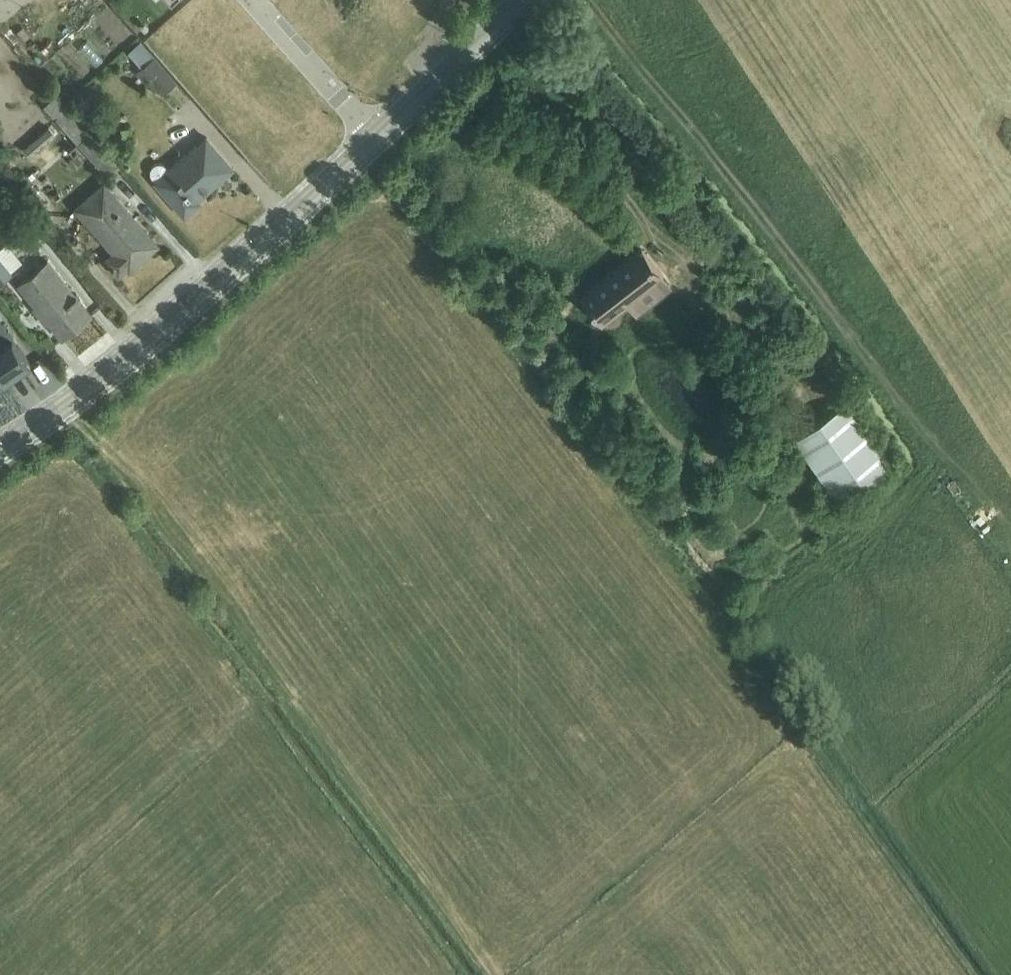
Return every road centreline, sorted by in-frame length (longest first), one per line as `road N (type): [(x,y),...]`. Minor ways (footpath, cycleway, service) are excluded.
road 1 (tertiary): [(0,447),(181,315),(376,138)]
road 2 (tertiary): [(376,138),(522,0)]
road 3 (residential): [(376,138),(253,2)]

